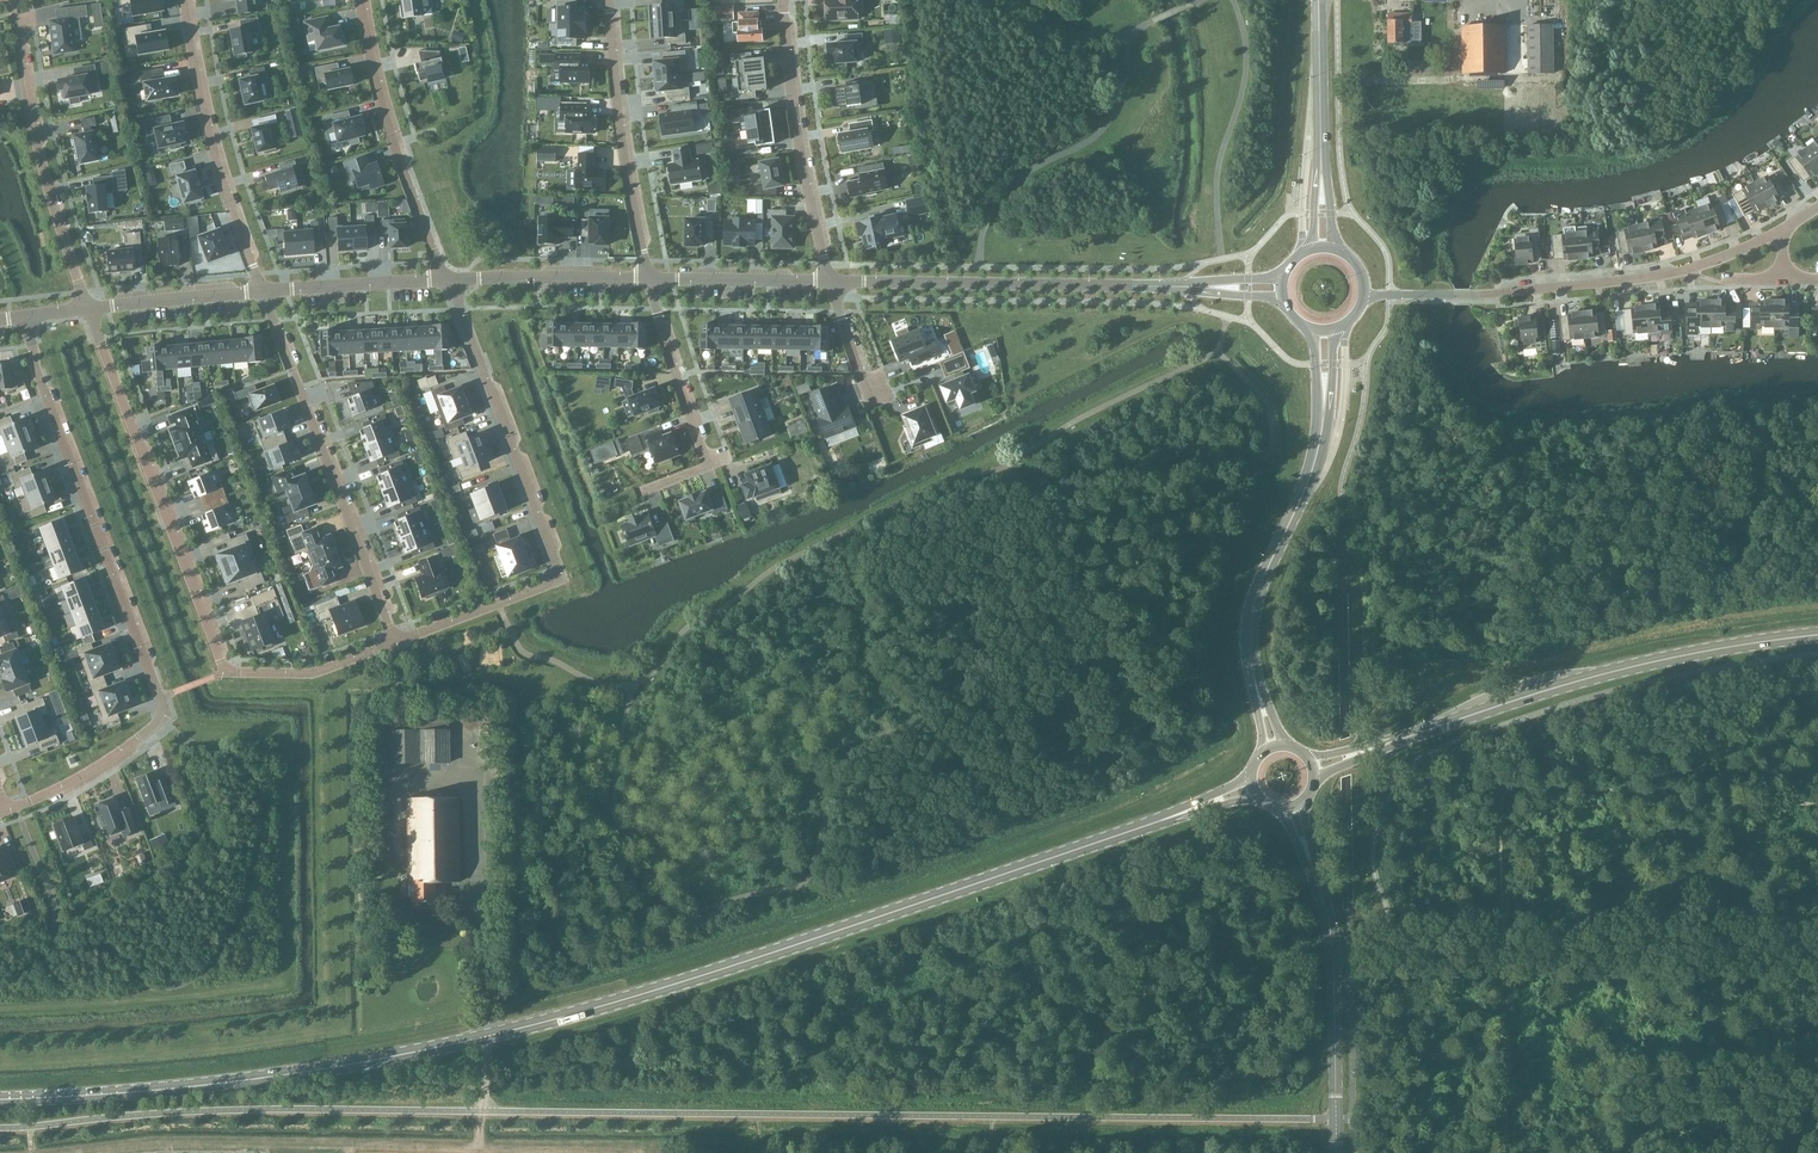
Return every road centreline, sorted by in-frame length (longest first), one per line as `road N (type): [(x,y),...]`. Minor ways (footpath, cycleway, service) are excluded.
road 1 (primary): [(0,1099),(241,1080),(485,1036),(649,993),(1161,820)]
road 2 (residential): [(5,811),(89,772),(166,715),(21,317)]
road 3 (track): [(807,1114),(814,1024),(1074,923),(1109,931),(1096,1112)]
road 4 (residential): [(394,642),(312,673),(224,672),(87,308)]
road 5 (residential): [(450,279),(562,579),(394,642)]
road 6 (primary): [(1389,743),(1655,661),(1817,634)]
road 7 (residential): [(1365,294),(1480,294),(1630,280),(1713,260),(1779,230)]
road 8 (residential): [(262,291),(394,642)]
road 9 (unclassified): [(1198,287),(829,281)]
road 10 (residential): [(33,19),(17,27),(28,102),(87,308)]
road 11 (residential): [(262,291),(209,139),(183,0)]
road 12 (residential): [(359,0),(385,120),(442,280)]
road 13 (residential): [(783,0),(796,137),(829,281)]
road 14 (residential): [(648,279),(621,138),(608,0)]
road 15 (secondary): [(1252,671),(1254,600),(1310,476),(1324,410)]
road 16 (residential): [(648,279),(708,465),(636,493)]
road 17 (tertiary): [(1337,1152),(1333,951)]
road 18 (unclassified): [(648,279),(450,279)]
road 19 (unclassified): [(829,281),(648,279)]
road 20 (unclassified): [(442,280),(262,291)]
road 21 (unclassified): [(262,291),(87,308)]
road 22 (secondary): [(1321,165),(1319,0)]
road 23 (residential): [(829,281),(870,400)]

